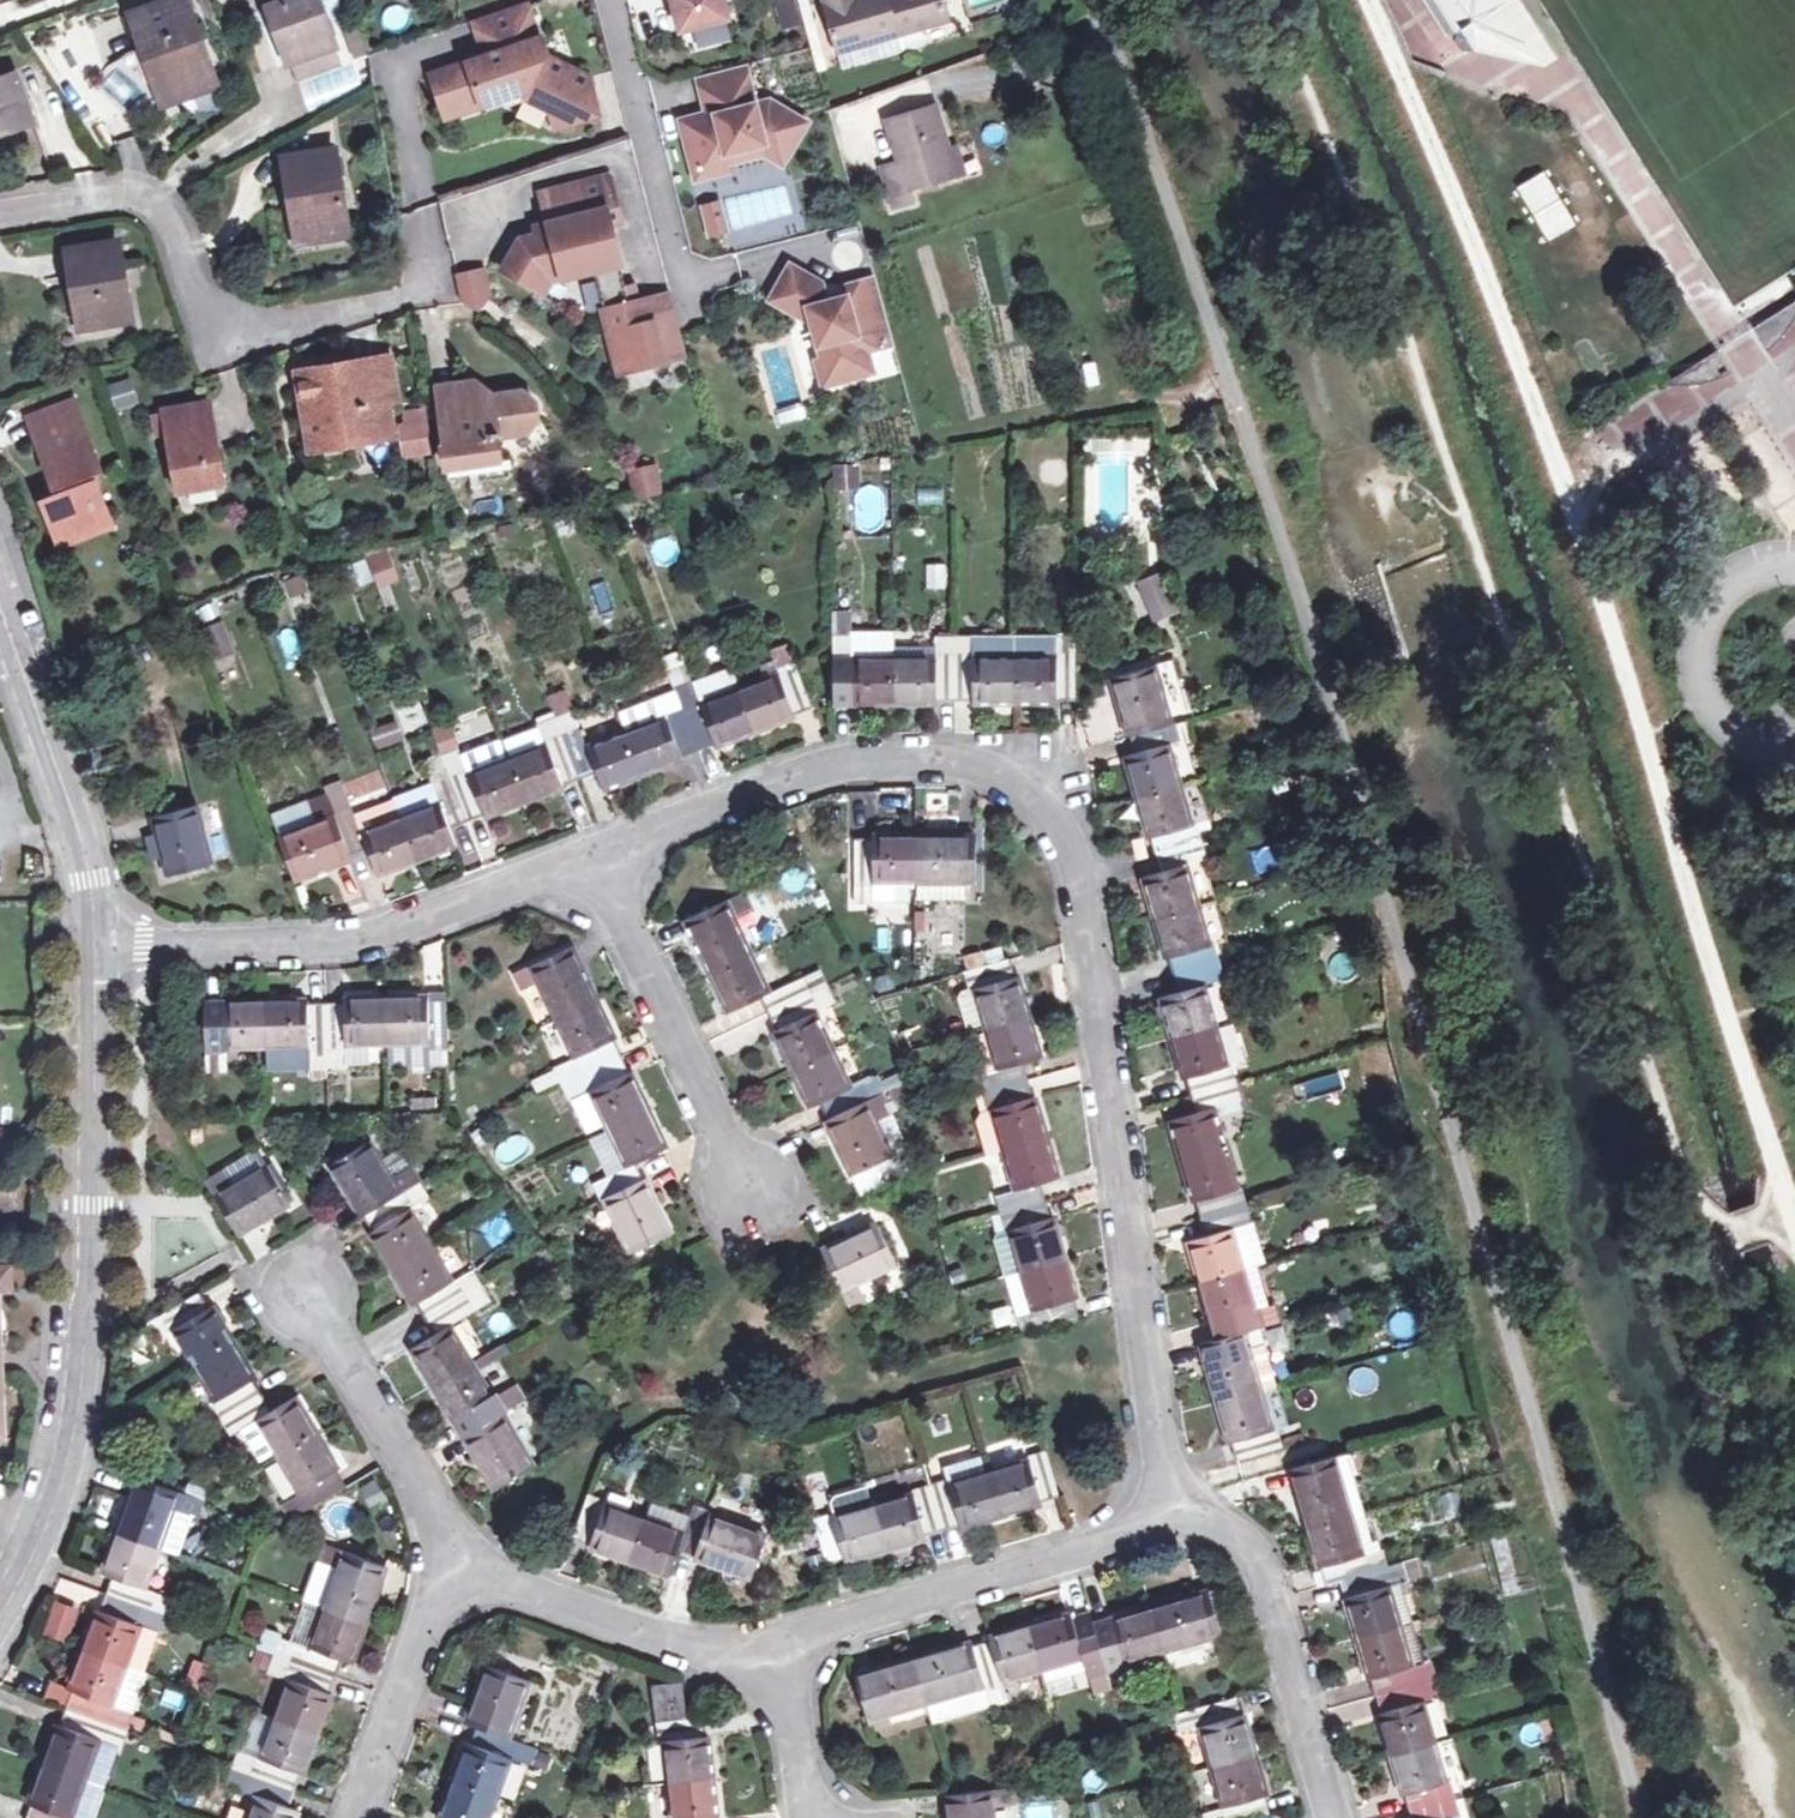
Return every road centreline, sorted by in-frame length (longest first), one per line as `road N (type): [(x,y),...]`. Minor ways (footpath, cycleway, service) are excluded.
road 1 (residential): [(1636,1817),(1341,740),(1098,0)]
road 2 (residential): [(99,949),(344,944),(829,758),(941,748),(1049,804),(1094,935),(1166,1504)]
road 3 (unclassified): [(1794,1204),(1565,489),(1371,0)]
road 4 (residential): [(1166,1504),(1129,1537),(750,1654),(578,1614),(452,1562)]
road 5 (residential): [(0,1619),(54,1504),(77,1420),(92,1278),(99,949)]
road 6 (residential): [(0,217),(137,193),(157,201),(211,329),(396,300)]
road 7 (residential): [(1166,1504),(1253,1551),(1297,1679),(1330,1817)]
road 8 (residential): [(99,949),(74,822),(0,612)]
road 9 (residential): [(699,309),(612,0)]
road 10 (residential): [(452,1562),(306,1286)]
road 11 (residential): [(452,1562),(353,1817)]

